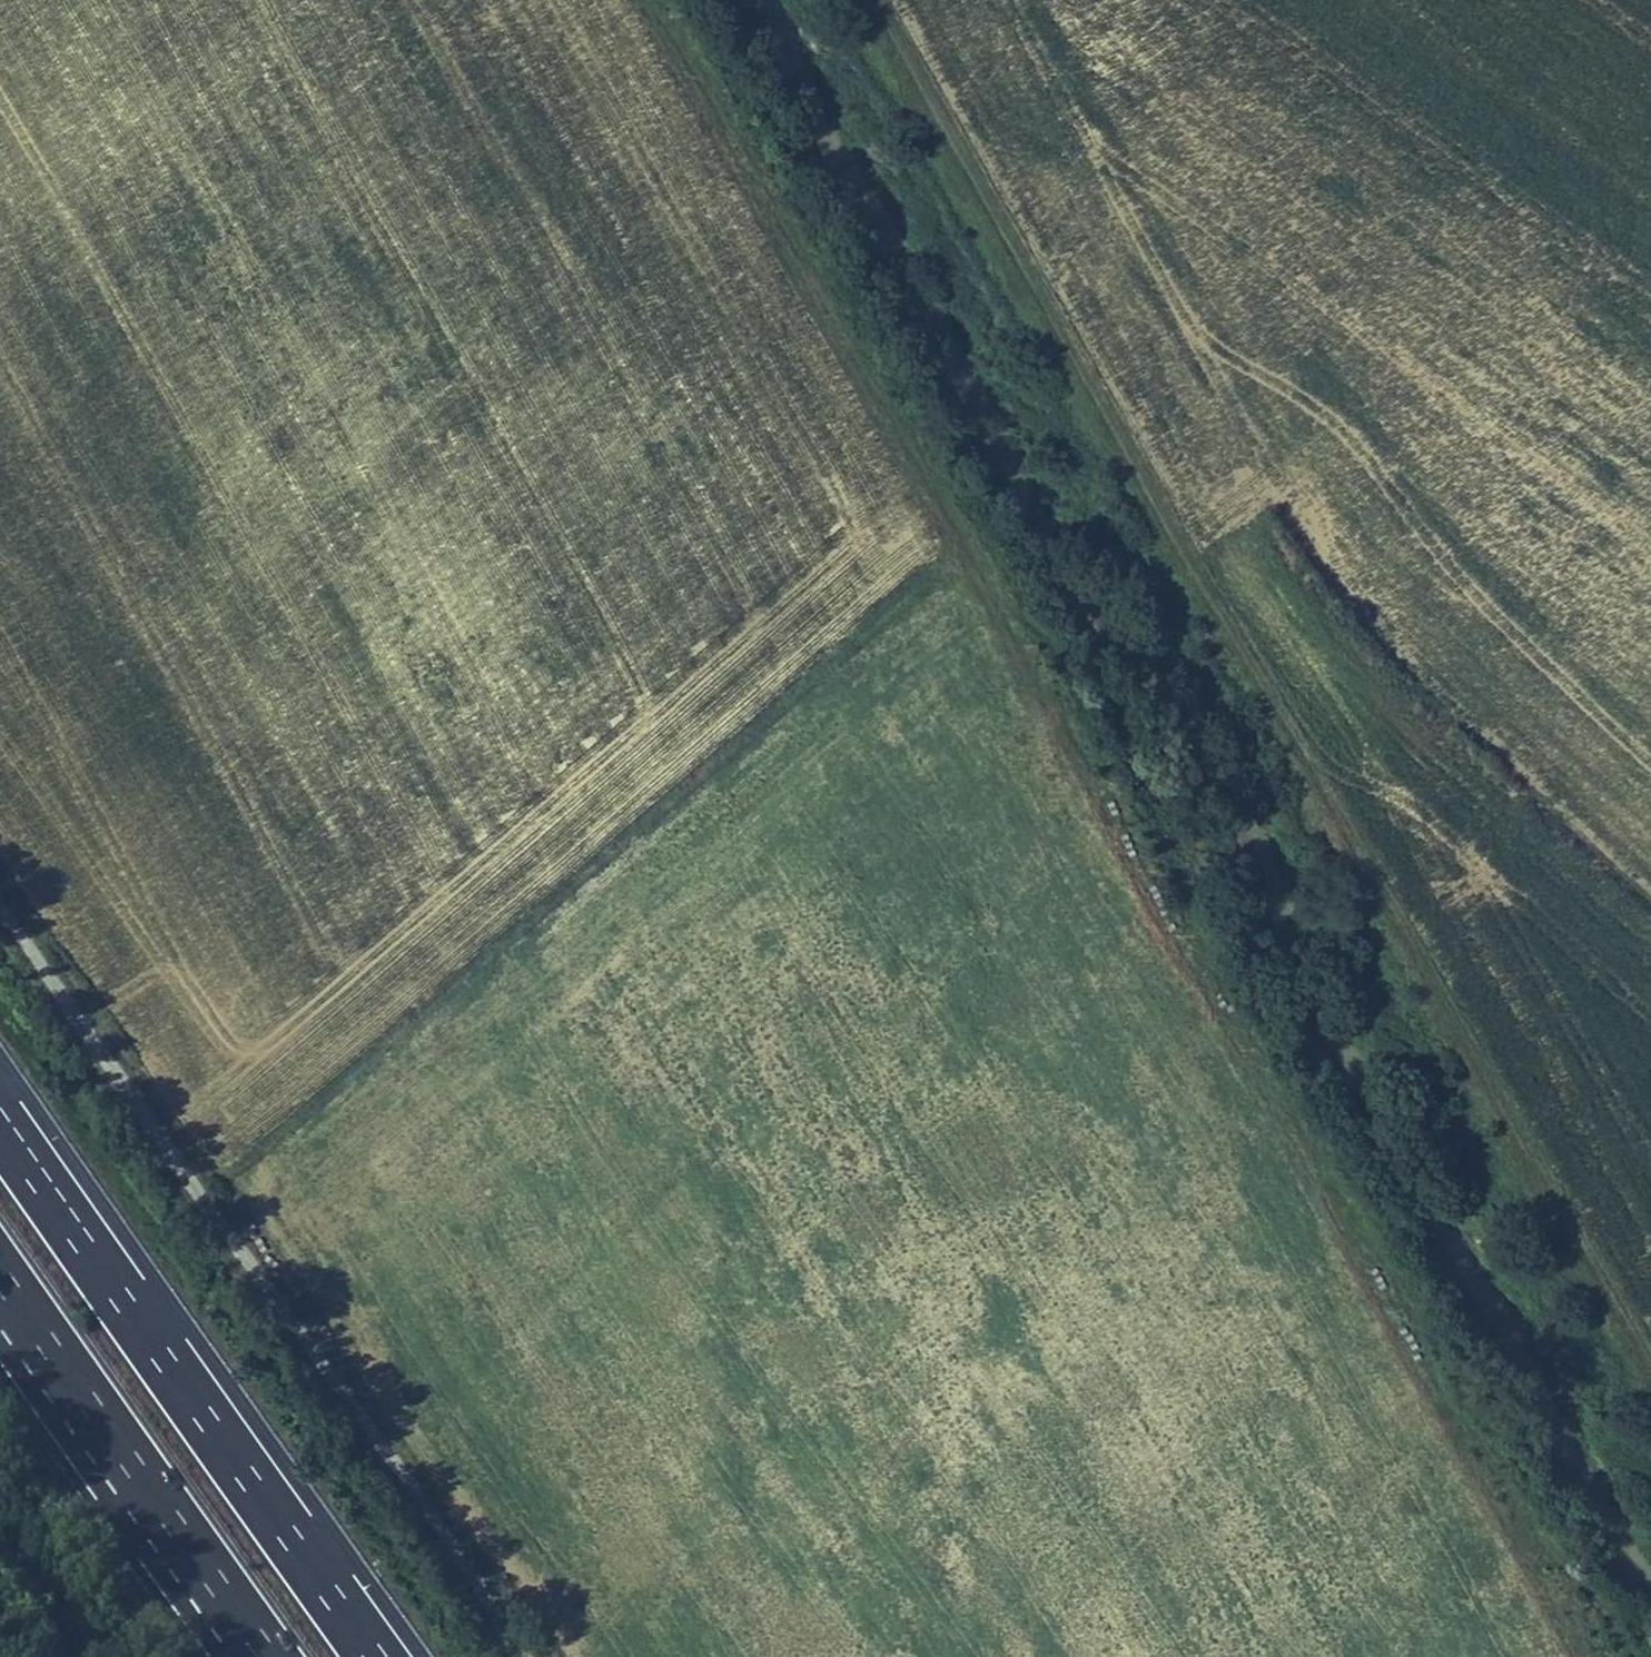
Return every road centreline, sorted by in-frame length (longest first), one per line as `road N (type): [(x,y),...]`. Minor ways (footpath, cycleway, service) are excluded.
road 1 (track): [(1650,1369),(1160,522),(872,0)]
road 2 (motorway): [(379,1656),(0,1119)]
road 3 (motorway): [(0,1274),(270,1656)]

